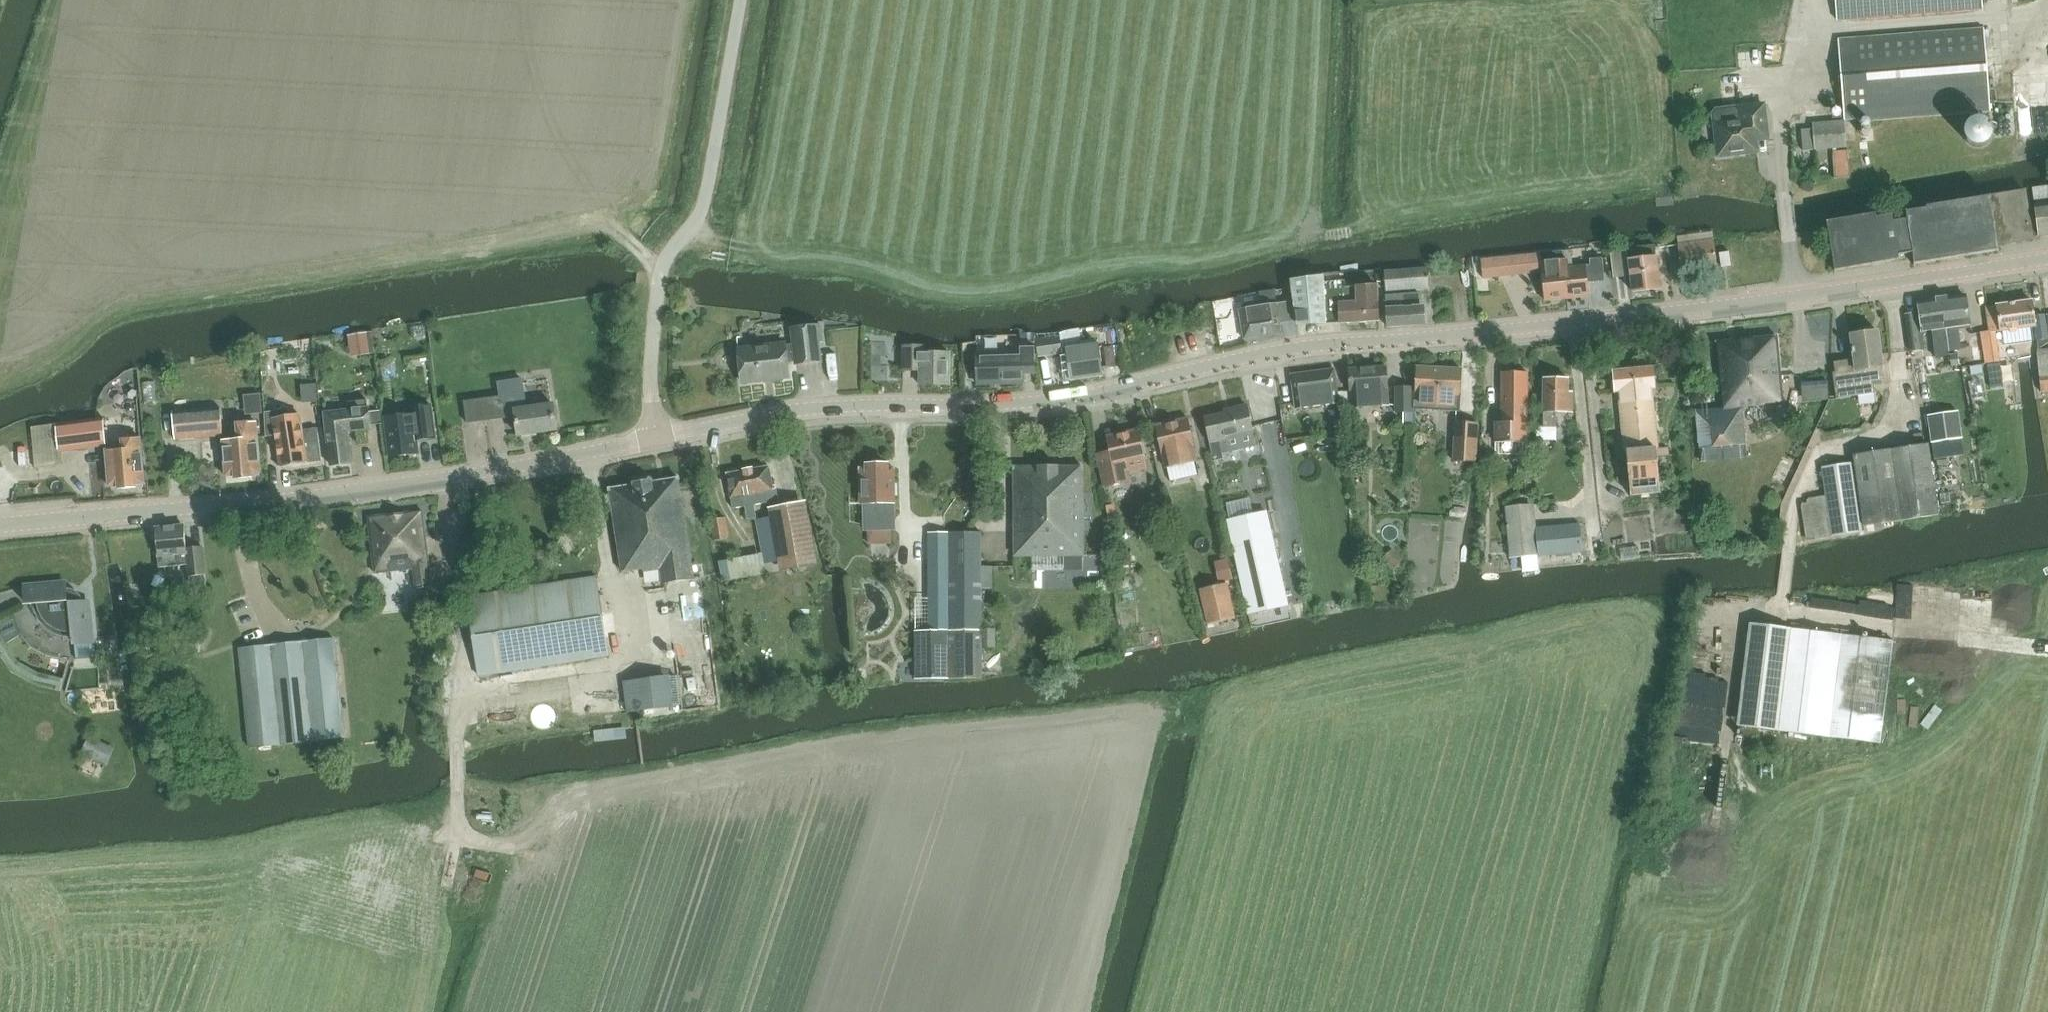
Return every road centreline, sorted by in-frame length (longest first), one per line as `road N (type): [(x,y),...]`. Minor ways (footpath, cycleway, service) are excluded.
road 1 (tertiary): [(0,524),(310,497),(467,476),(794,411),(1047,401),(1305,347),(1735,305),(2047,260)]

